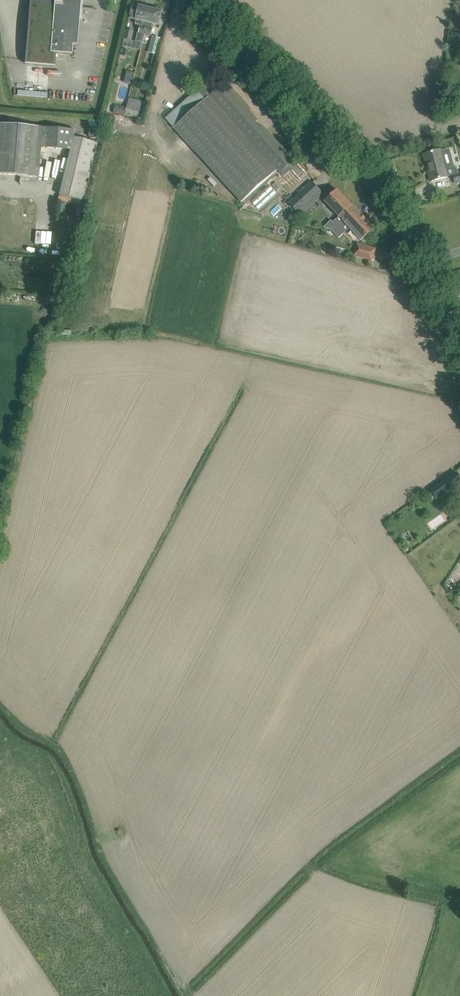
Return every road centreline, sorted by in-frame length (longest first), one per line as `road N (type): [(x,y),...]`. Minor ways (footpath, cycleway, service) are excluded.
road 1 (tertiary): [(459,331),(414,233),(377,177),(197,0)]

